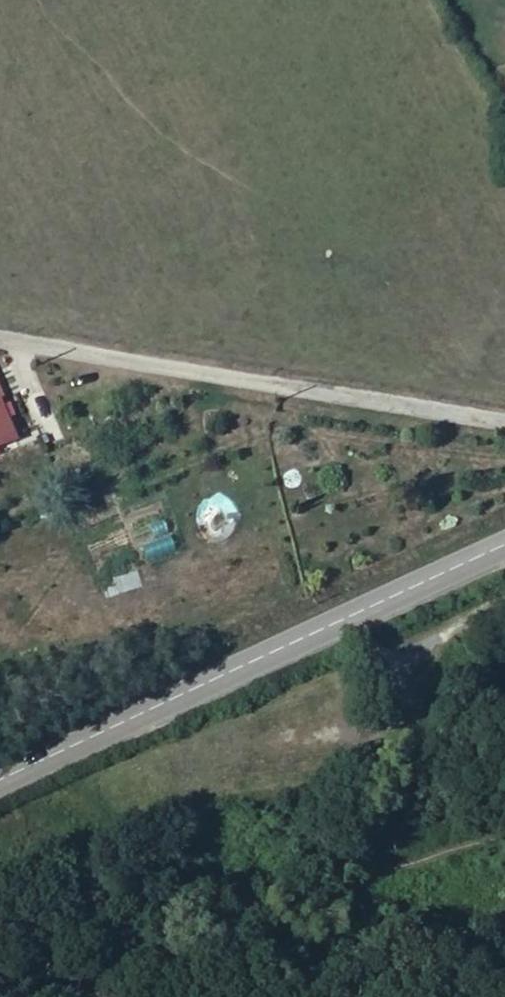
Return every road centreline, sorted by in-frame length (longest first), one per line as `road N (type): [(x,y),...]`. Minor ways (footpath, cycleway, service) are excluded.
road 1 (secondary): [(504,544),(0,778)]
road 2 (track): [(504,423),(0,339)]

